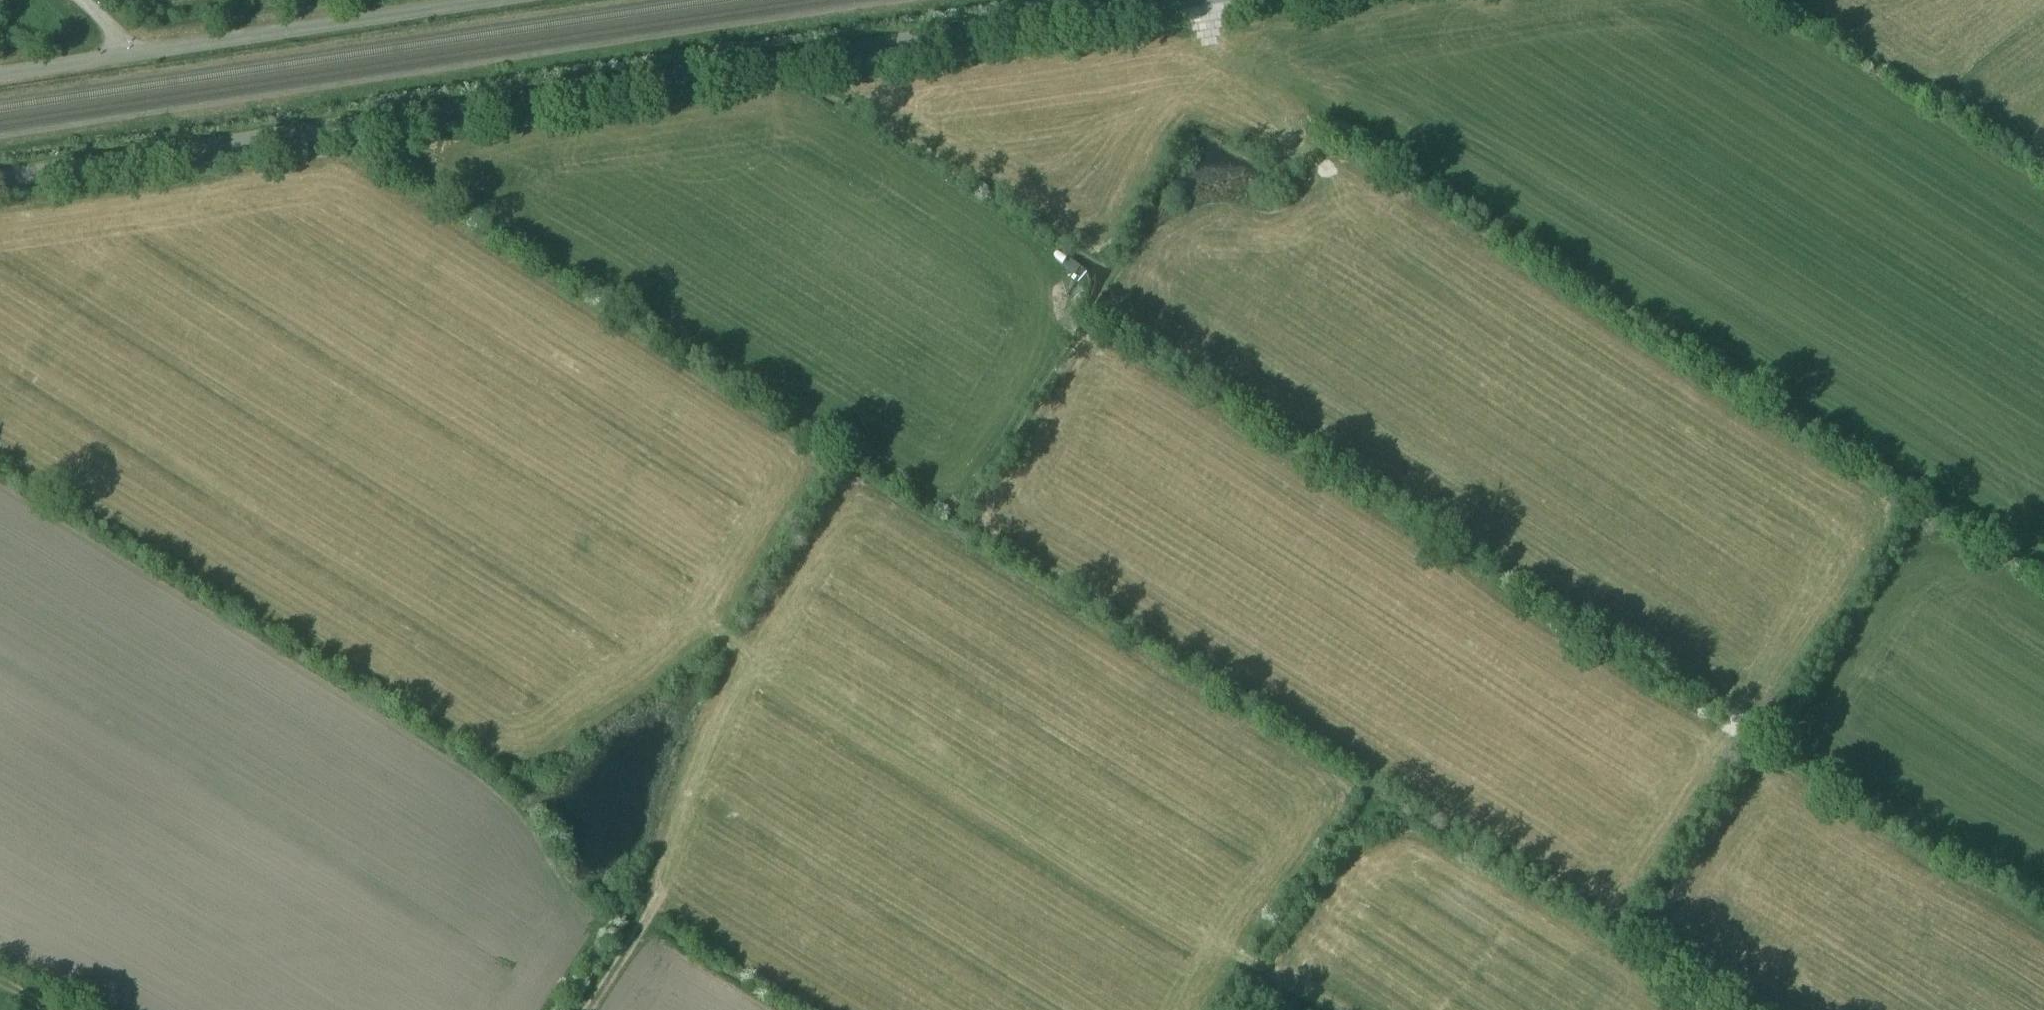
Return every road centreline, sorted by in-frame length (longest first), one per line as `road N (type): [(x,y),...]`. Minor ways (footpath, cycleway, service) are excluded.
road 1 (unclassified): [(0,180),(1187,0)]
road 2 (unclassified): [(0,74),(487,0)]
road 3 (track): [(662,893),(590,1009)]

